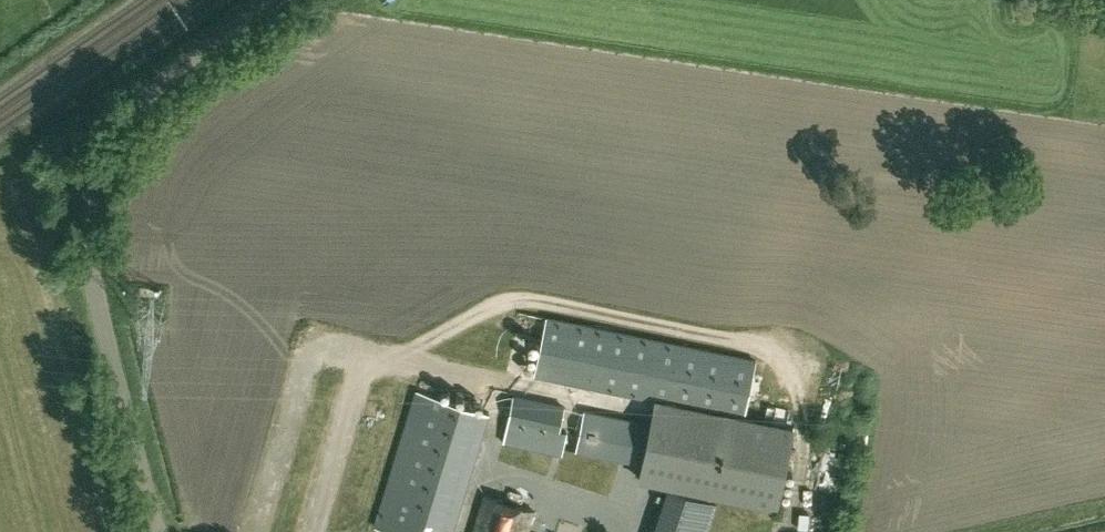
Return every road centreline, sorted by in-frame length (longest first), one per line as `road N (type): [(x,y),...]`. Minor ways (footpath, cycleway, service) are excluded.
road 1 (unclassified): [(159,531),(86,253),(90,184),(105,143),(133,109),(286,0)]

